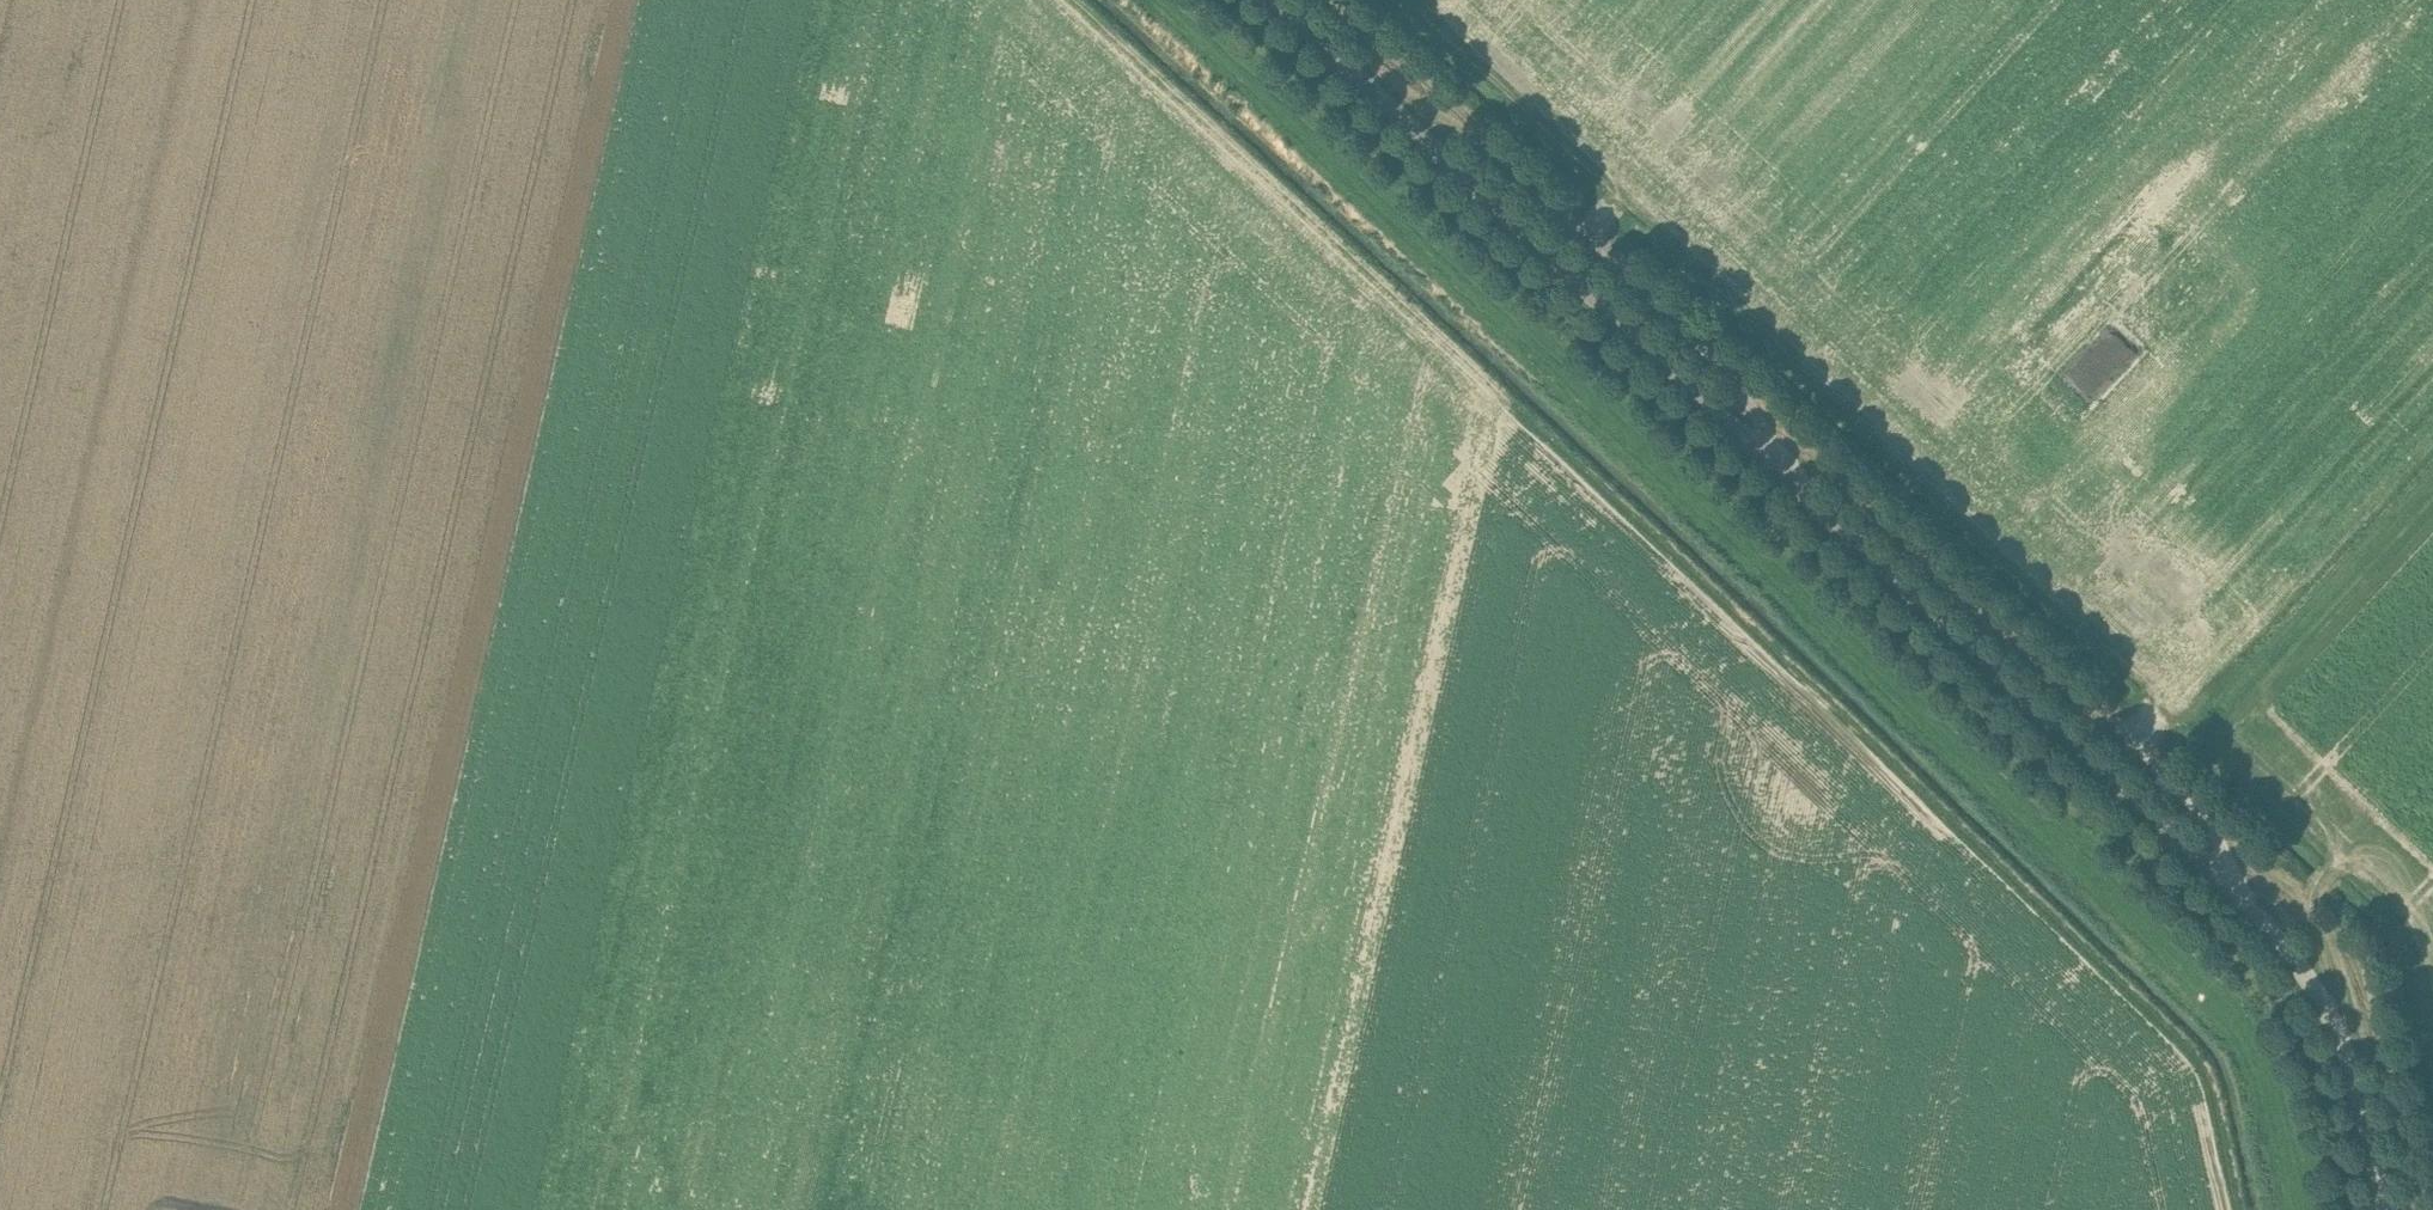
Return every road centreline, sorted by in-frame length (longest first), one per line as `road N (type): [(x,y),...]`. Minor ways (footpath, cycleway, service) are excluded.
road 1 (unclassified): [(2388,1209),(2334,1025),(2298,964),(2254,914),(1276,0)]
road 2 (track): [(1763,429),(1852,486),(2136,747),(2213,835),(2238,897)]
road 3 (track): [(1383,101),(1462,131),(1633,283),(1740,393),(1781,473)]
road 4 (track): [(2130,741),(2173,695),(2340,857),(2311,907),(2334,977),(2339,1035)]
road 5 (track): [(1582,237),(1623,191),(1418,0)]

